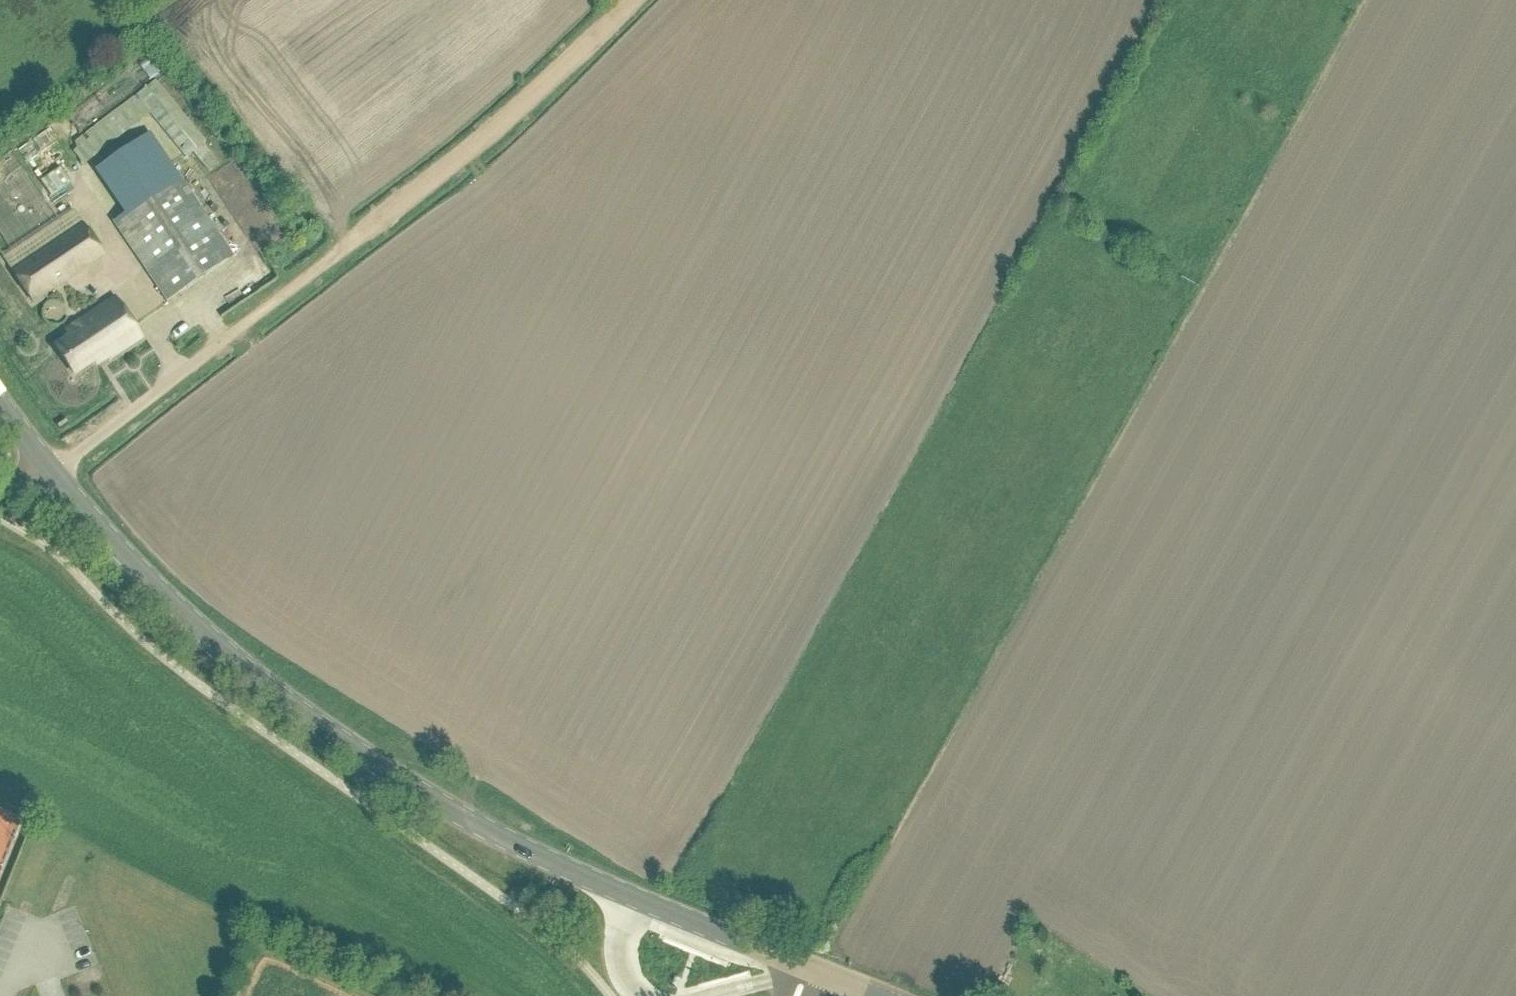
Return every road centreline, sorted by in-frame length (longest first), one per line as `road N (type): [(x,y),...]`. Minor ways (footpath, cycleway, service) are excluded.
road 1 (track): [(635,0),(412,198),(52,473)]
road 2 (secondary): [(634,898),(456,814),(311,720),(183,615),(52,473)]
road 3 (secondary): [(810,968),(634,898)]

